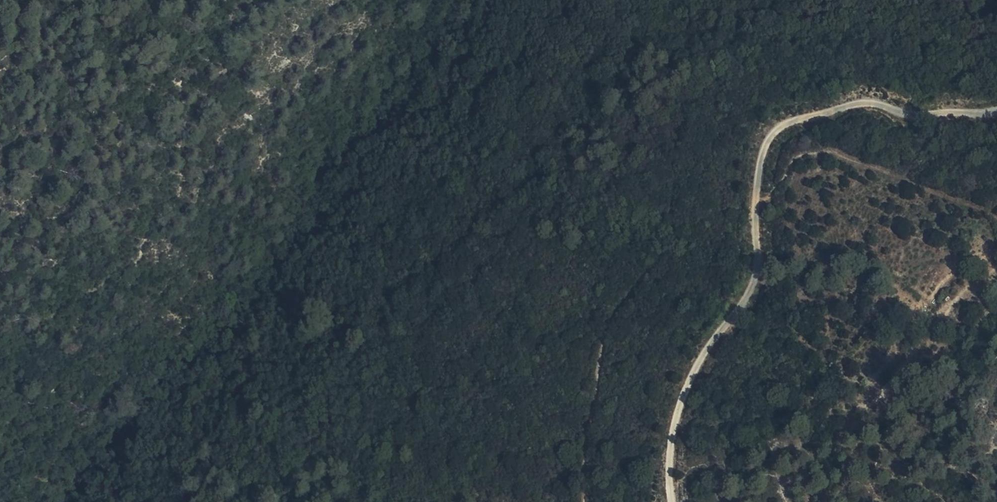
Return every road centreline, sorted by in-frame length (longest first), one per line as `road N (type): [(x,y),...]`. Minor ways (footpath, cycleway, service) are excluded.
road 1 (track): [(670,501),(665,459),(684,388),(751,289),(758,171),(771,134),(885,96),(996,96)]

